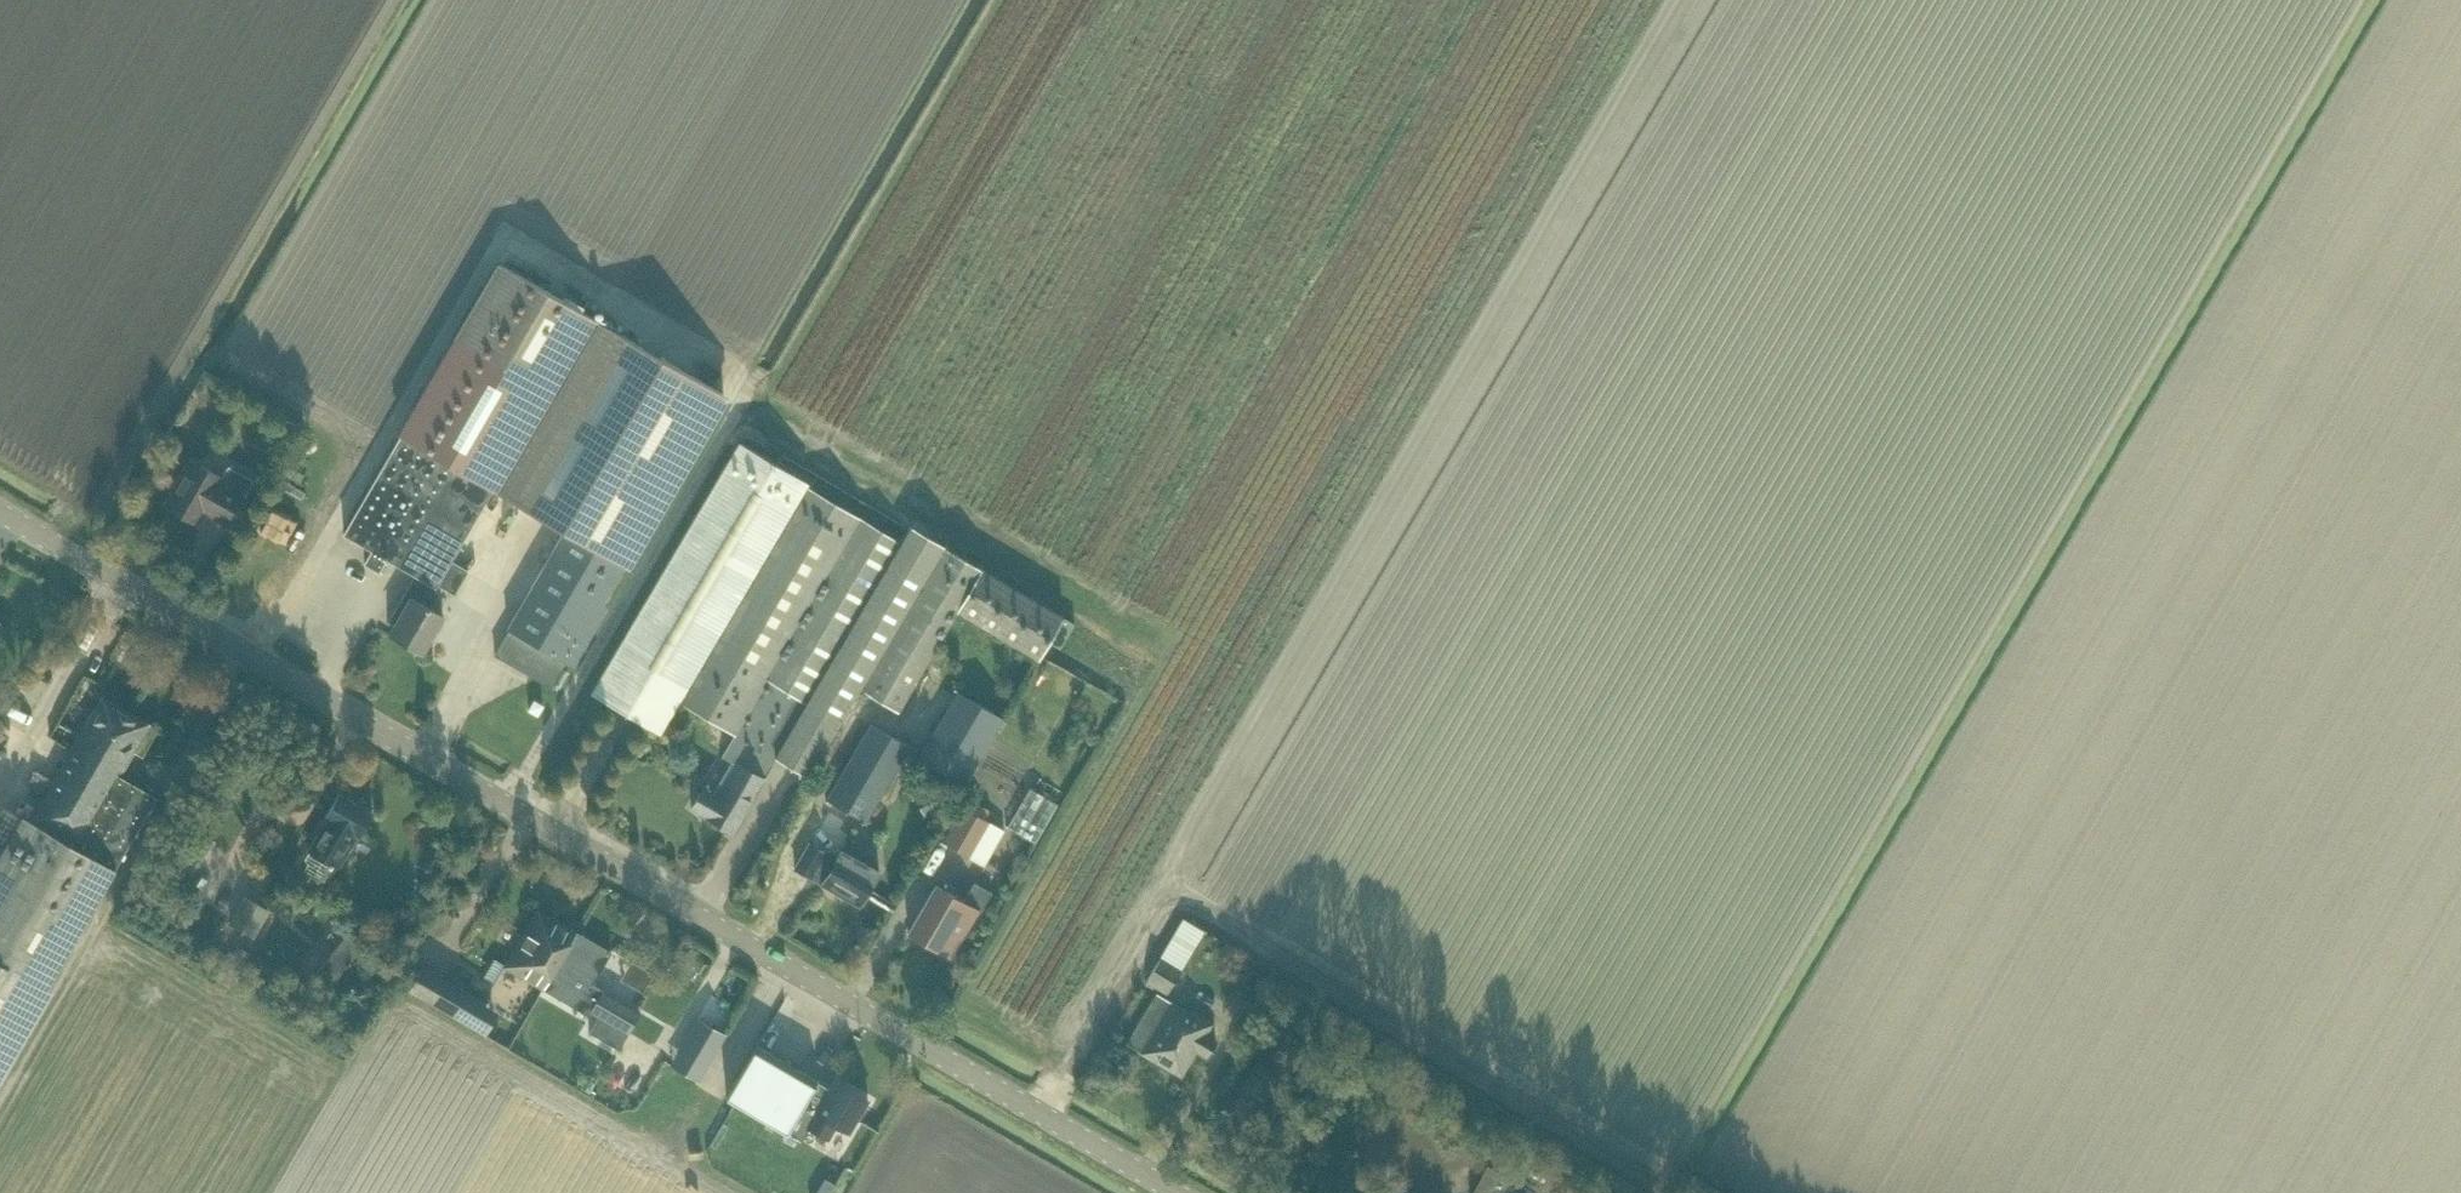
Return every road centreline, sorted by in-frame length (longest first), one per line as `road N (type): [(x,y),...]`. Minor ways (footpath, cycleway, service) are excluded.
road 1 (unclassified): [(1177,1192),(0,511)]

